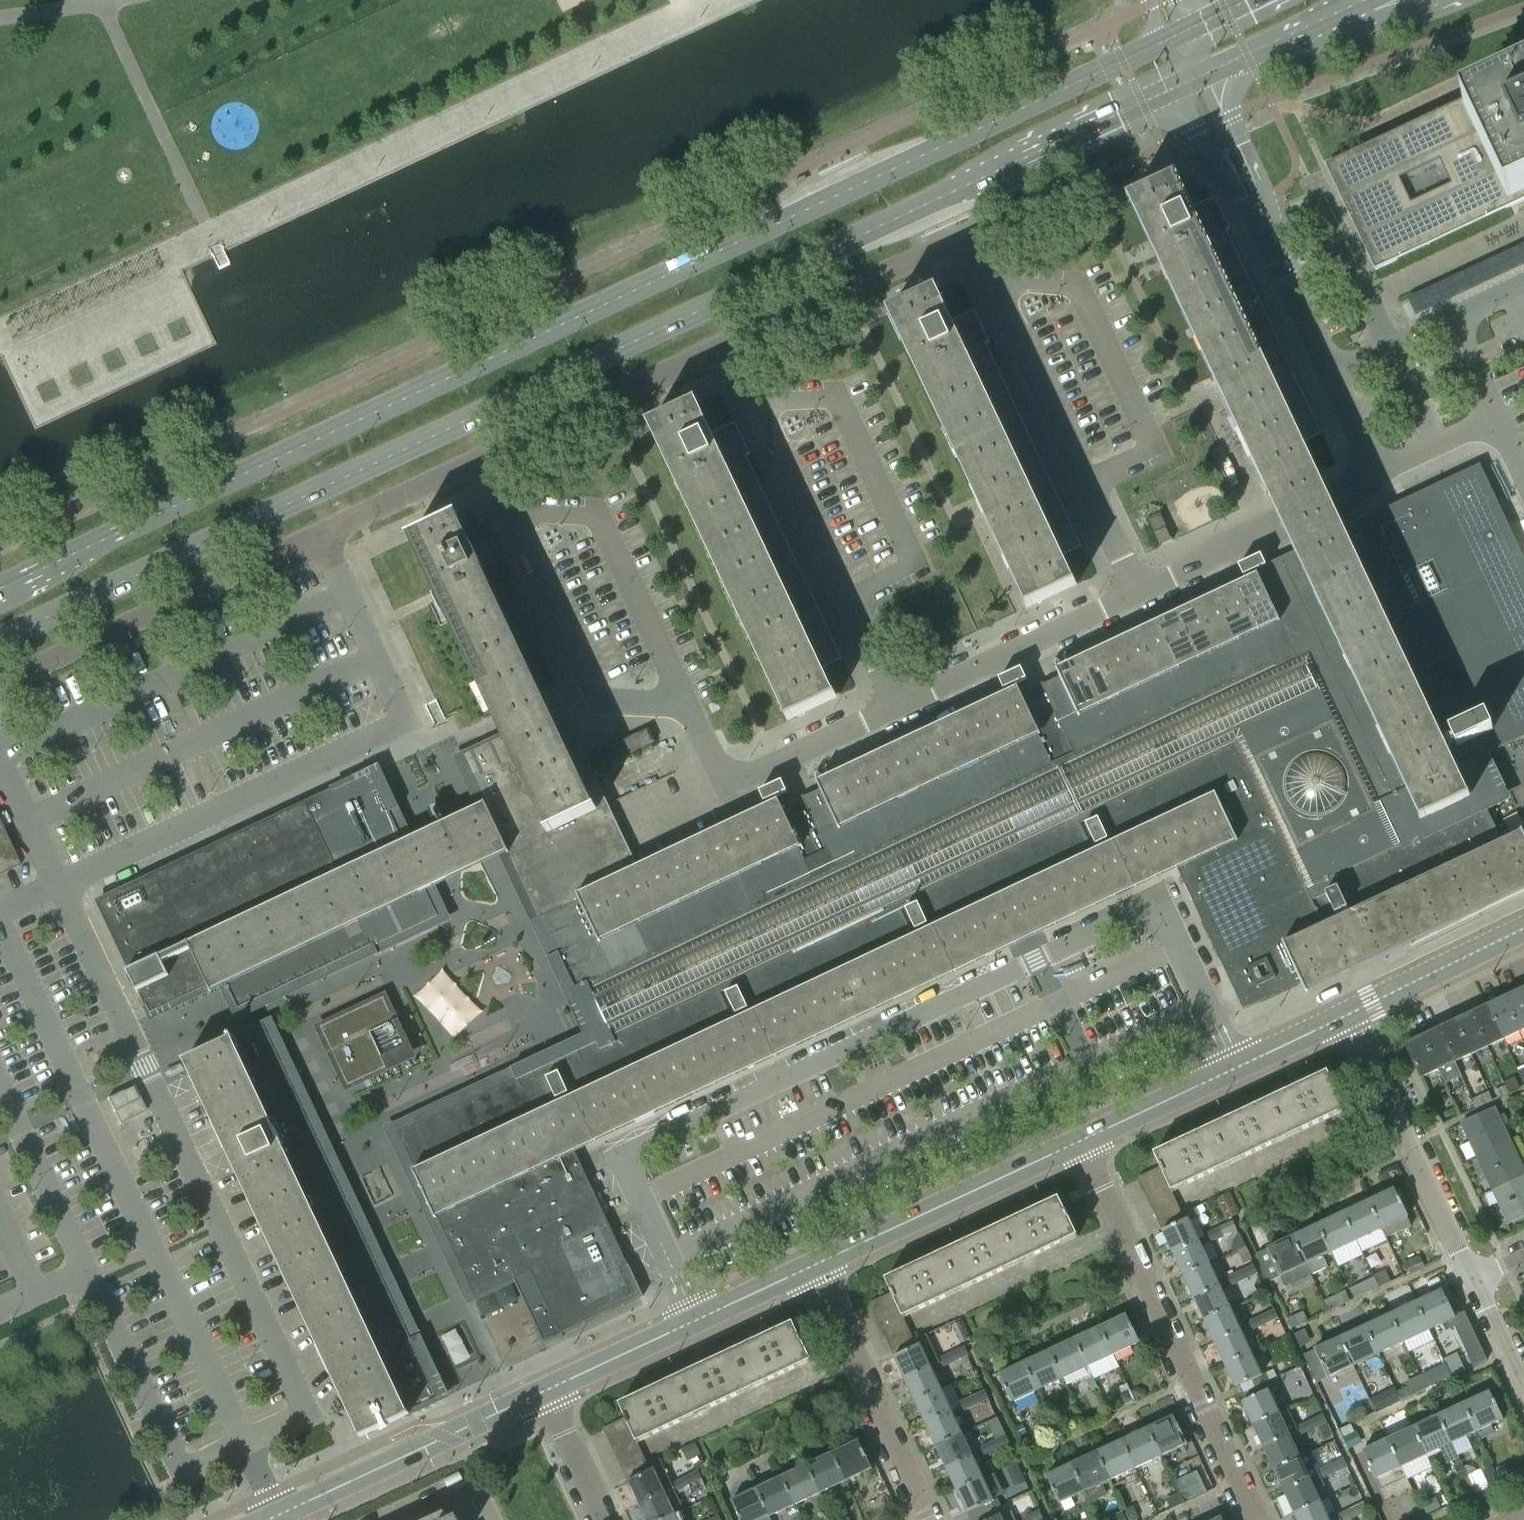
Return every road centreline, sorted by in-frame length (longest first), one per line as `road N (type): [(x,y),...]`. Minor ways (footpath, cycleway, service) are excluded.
road 1 (secondary): [(0,640),(1191,81)]
road 2 (secondary): [(1175,38),(129,528),(0,596)]
road 3 (residential): [(0,682),(484,457)]
road 4 (residential): [(727,785),(686,699),(599,699),(484,457)]
road 5 (residential): [(1250,1519),(1080,1141)]
road 6 (residential): [(899,704),(725,344)]
road 7 (residential): [(1236,180),(1372,474)]
road 8 (tertiary): [(267,1519),(546,1392)]
road 9 (tertiary): [(546,1392),(822,1263)]
road 10 (residential): [(1473,1276),(1350,1014)]
road 11 (tertiary): [(822,1263),(1080,1141)]
road 12 (residential): [(933,1519),(822,1263)]
road 13 (residential): [(484,457),(725,344)]
road 14 (residential): [(899,704),(1138,593)]
road 15 (residential): [(1138,593),(1372,474)]
road 16 (residential): [(725,344),(963,239)]
road 17 (residential): [(1372,474),(1497,415),(1523,475)]
road 18 (residential): [(0,911),(58,883),(0,763)]
road 19 (tertiary): [(1523,929),(1350,1014)]
road 20 (residential): [(727,785),(899,704)]
road 21 (secondary): [(1275,41),(1382,23),(1447,0)]
road 22 (tertiary): [(1080,1141),(1236,1069)]
road 23 (residential): [(601,1519),(546,1392)]
road 24 (tertiary): [(1350,1014),(1236,1069)]
road 25 (residential): [(1138,593),(1083,483)]
road 26 (residential): [(1523,1386),(1473,1276)]
road 27 (residential): [(491,1519),(472,1488),(396,1519)]

